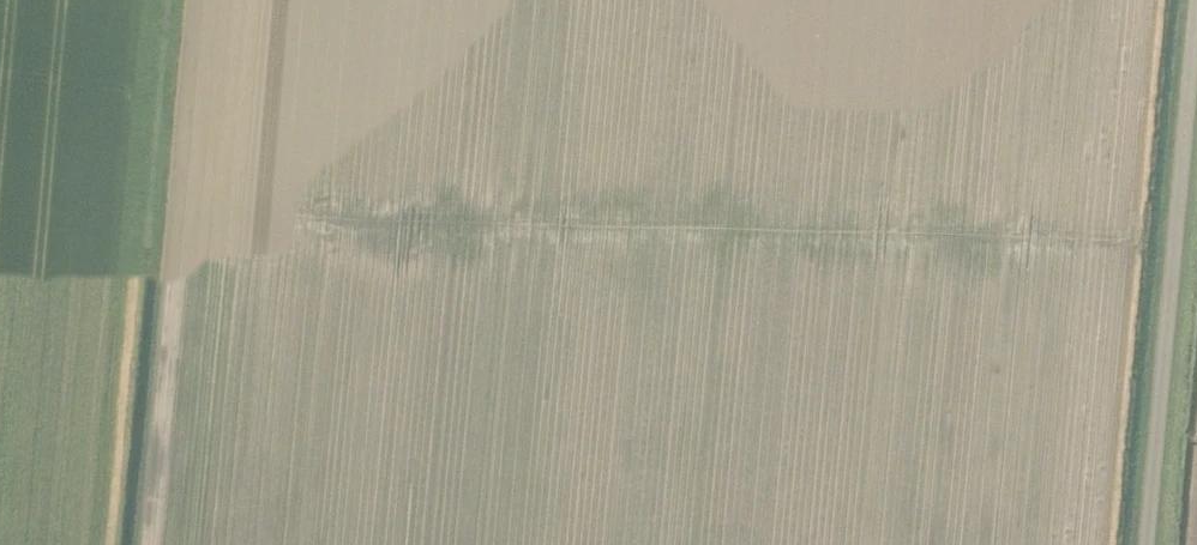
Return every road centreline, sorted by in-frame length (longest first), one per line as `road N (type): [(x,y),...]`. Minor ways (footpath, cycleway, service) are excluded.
road 1 (unclassified): [(1147,544),(1196,9)]

